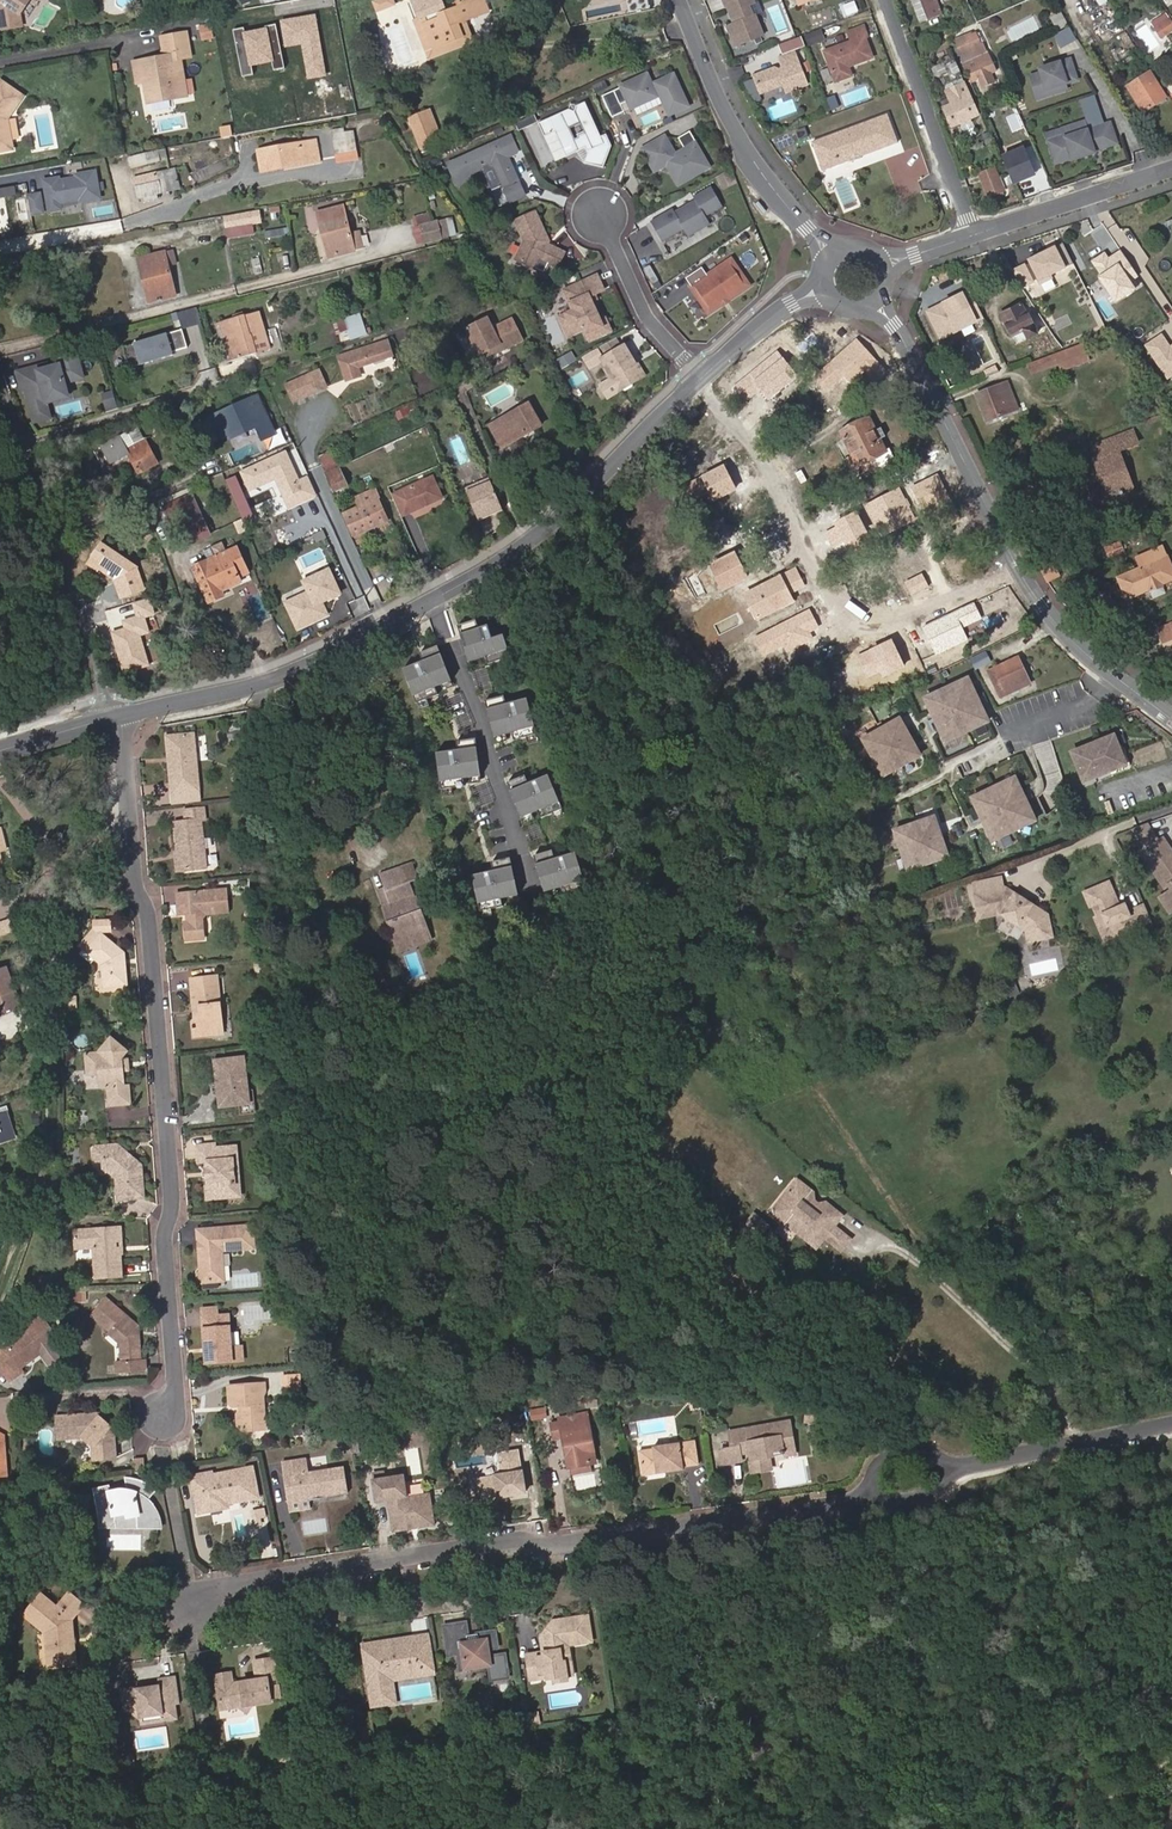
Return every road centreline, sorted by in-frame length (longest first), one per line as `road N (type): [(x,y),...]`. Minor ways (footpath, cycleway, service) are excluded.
road 1 (residential): [(116,717),(134,880),(148,914),(172,1202),(165,1236),(175,1388),(164,1415)]
road 2 (residential): [(866,1494),(562,1545),(520,1539),(220,1589),(194,1603)]
road 3 (residential): [(1017,568),(871,628),(849,620),(749,430),(702,377)]
road 4 (tertiary): [(702,377),(538,537),(429,601)]
road 5 (residential): [(0,391),(116,717)]
road 6 (tertiary): [(429,601),(297,670),(116,717)]
road 7 (tertiary): [(877,298),(1017,568)]
road 8 (tertiary): [(836,255),(756,164),(679,0)]
road 9 (residential): [(429,601),(489,748),(526,878)]
road 10 (residential): [(975,236),(886,0)]
road 11 (unclassified): [(1171,1424),(949,1468)]
road 12 (tertiary): [(1017,568),(1078,645),(1171,720)]
road 13 (tertiary): [(1171,169),(975,236)]
road 14 (residential): [(599,212),(648,319),(702,377)]
road 15 (tertiary): [(829,290),(758,328),(702,377)]
road 16 (tertiary): [(116,717),(0,751)]

